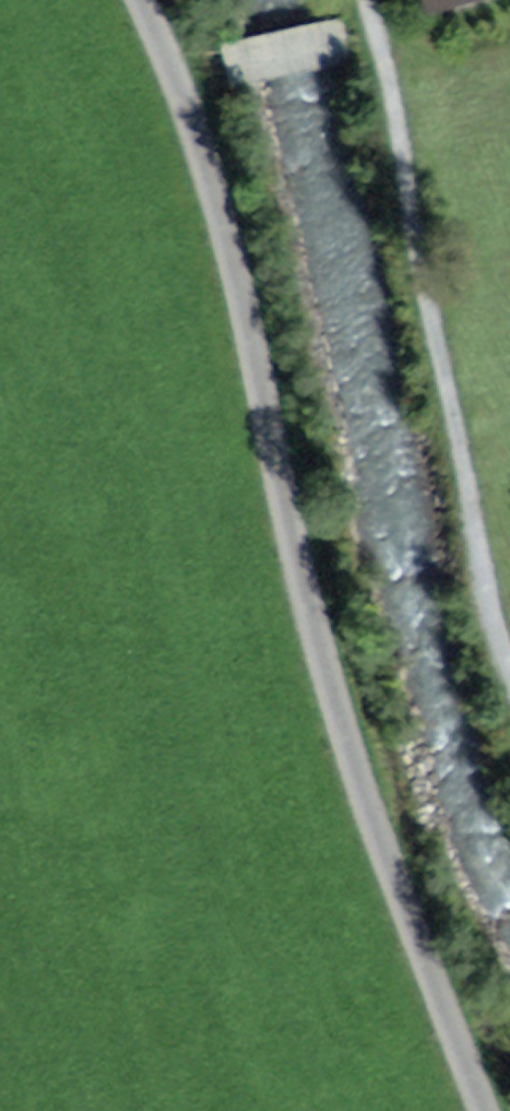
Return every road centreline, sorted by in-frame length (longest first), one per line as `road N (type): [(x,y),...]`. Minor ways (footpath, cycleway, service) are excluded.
road 1 (track): [(135,0),(204,137),(280,472),(369,801),(482,1110)]
road 2 (track): [(509,664),(489,602),(397,111),(367,0)]
road 3 (track): [(341,42),(179,87)]

